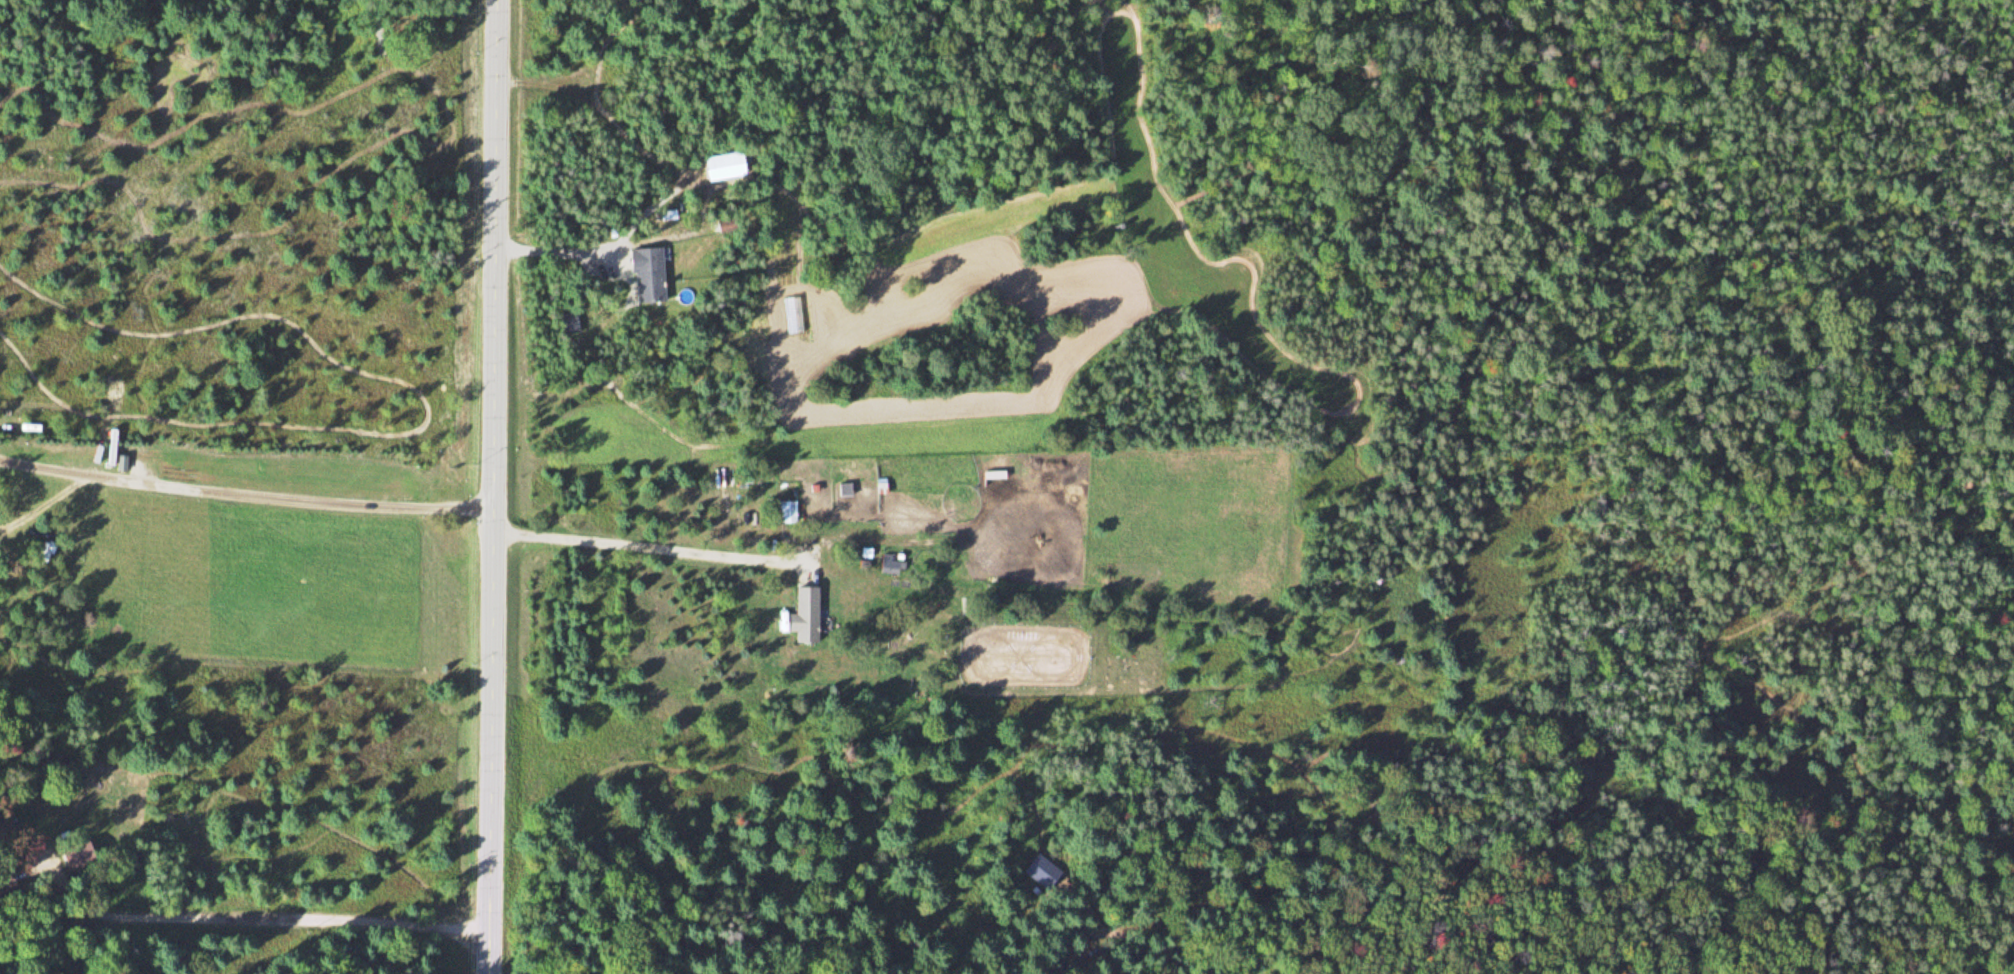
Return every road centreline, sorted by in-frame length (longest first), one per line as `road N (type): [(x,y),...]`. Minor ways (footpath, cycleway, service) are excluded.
road 1 (tertiary): [(498,0),(490,973)]

